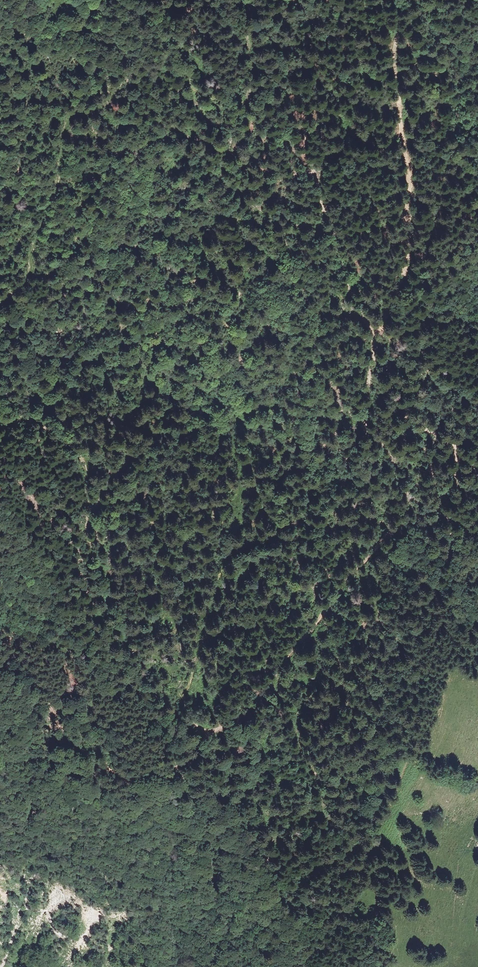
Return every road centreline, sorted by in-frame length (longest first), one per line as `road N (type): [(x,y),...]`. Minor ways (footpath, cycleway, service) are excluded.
road 1 (track): [(444,520),(389,535),(243,712),(223,728),(200,728),(90,651),(95,581),(80,459),(50,431),(0,414)]
road 2 (track): [(477,539),(440,514),(438,498),(455,468),(446,442),(404,431),(373,436),(361,423),(375,335),(407,253),(409,181),(391,0)]
road 3 (track): [(375,335),(339,267),(314,174),(220,187),(233,134),(153,0)]

